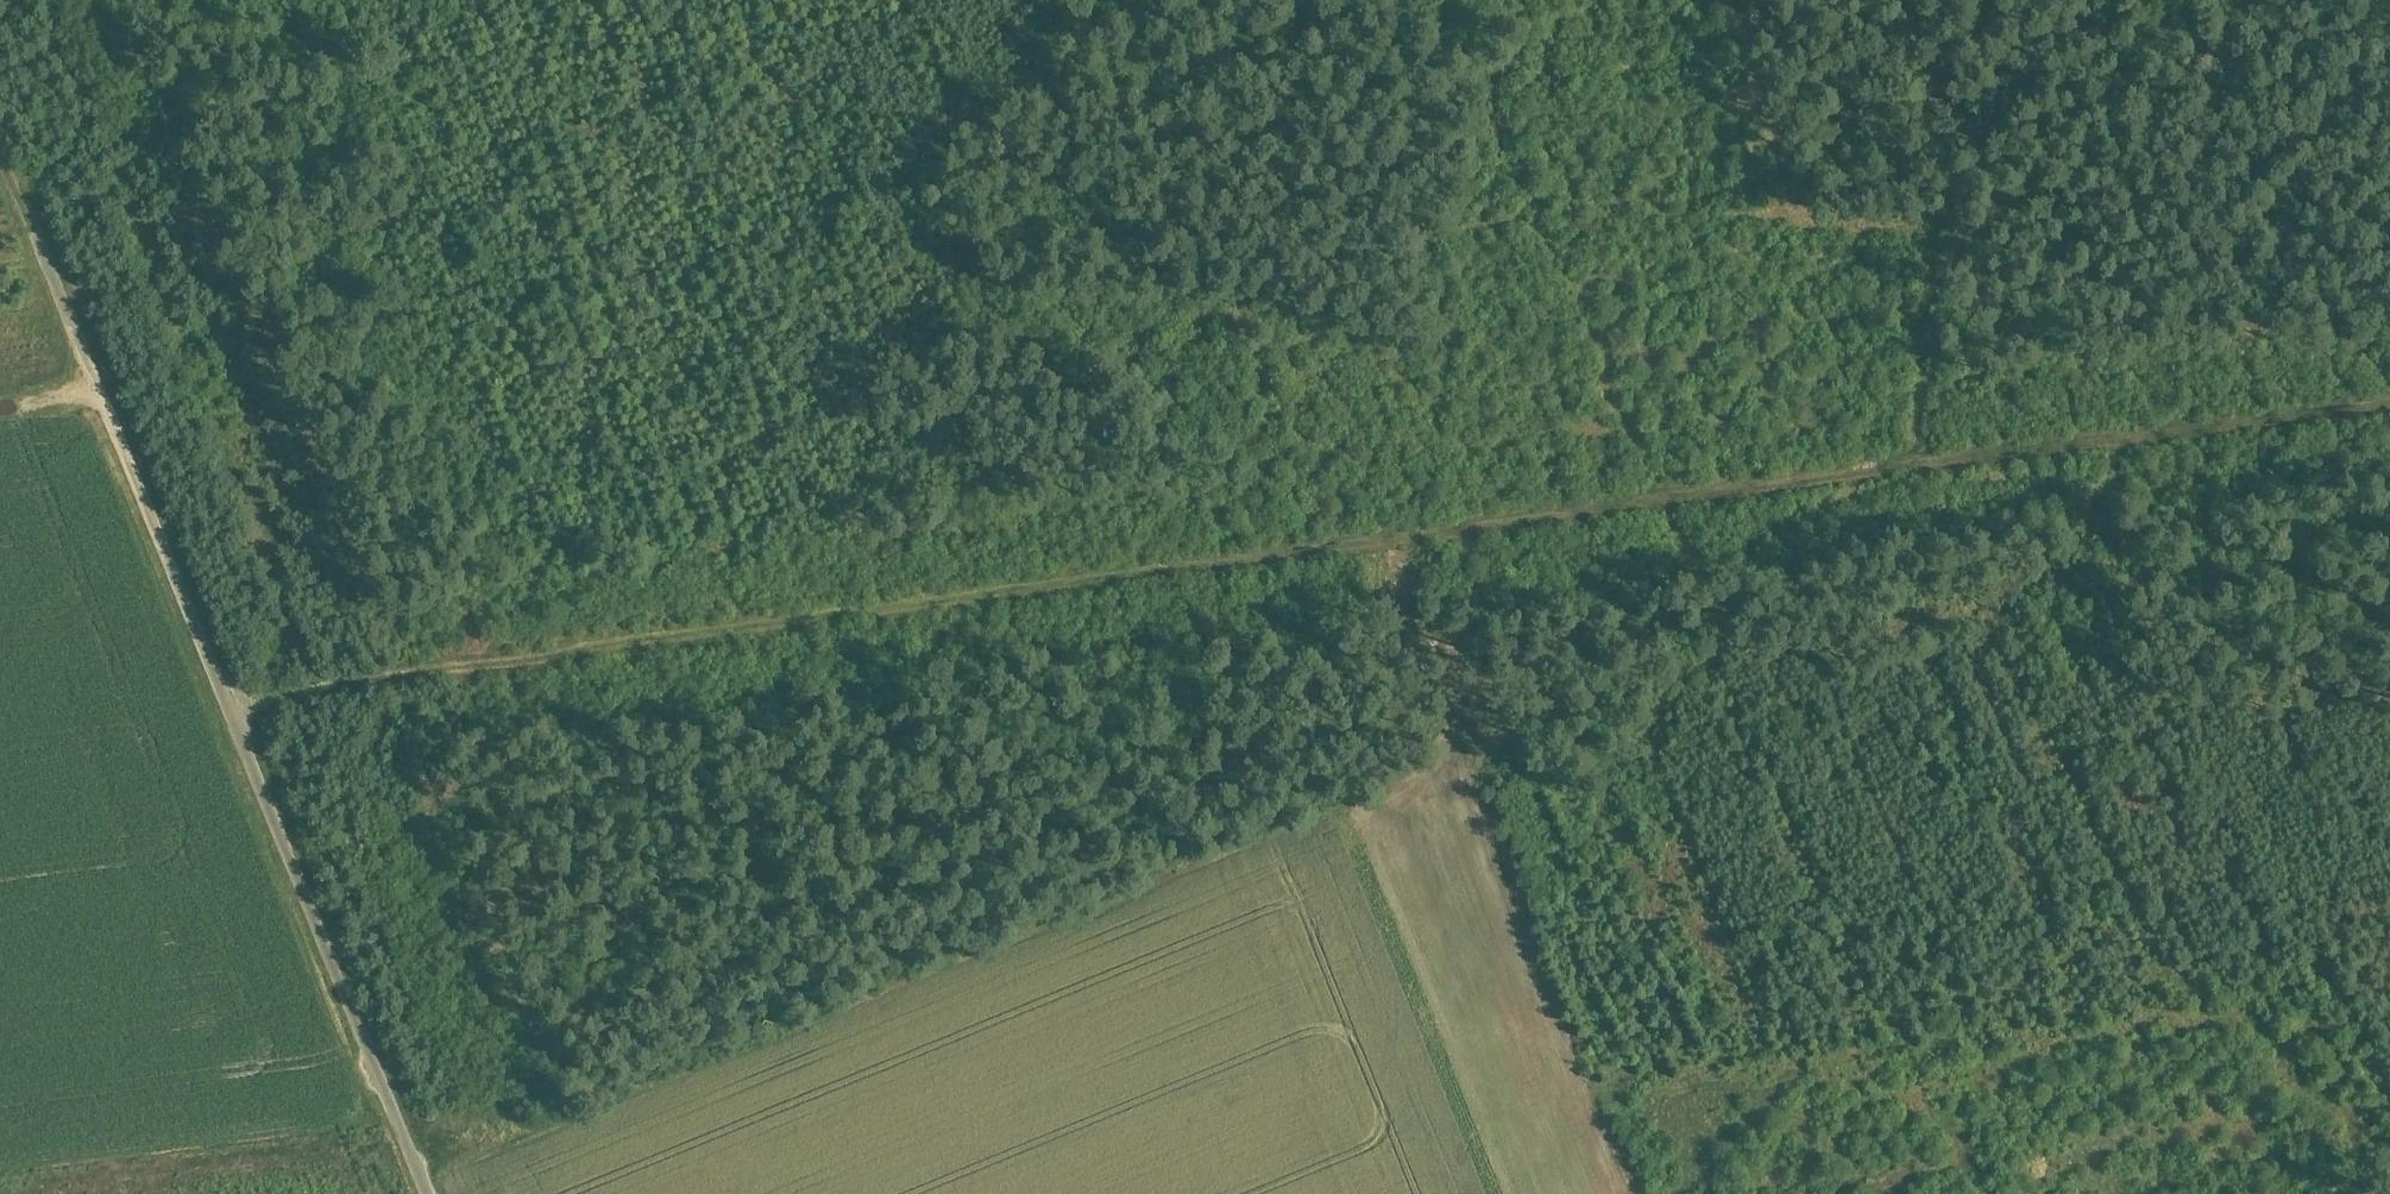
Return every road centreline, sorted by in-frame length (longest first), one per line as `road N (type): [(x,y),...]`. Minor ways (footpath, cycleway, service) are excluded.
road 1 (track): [(429,1193),(100,391)]
road 2 (track): [(100,391),(0,141)]

